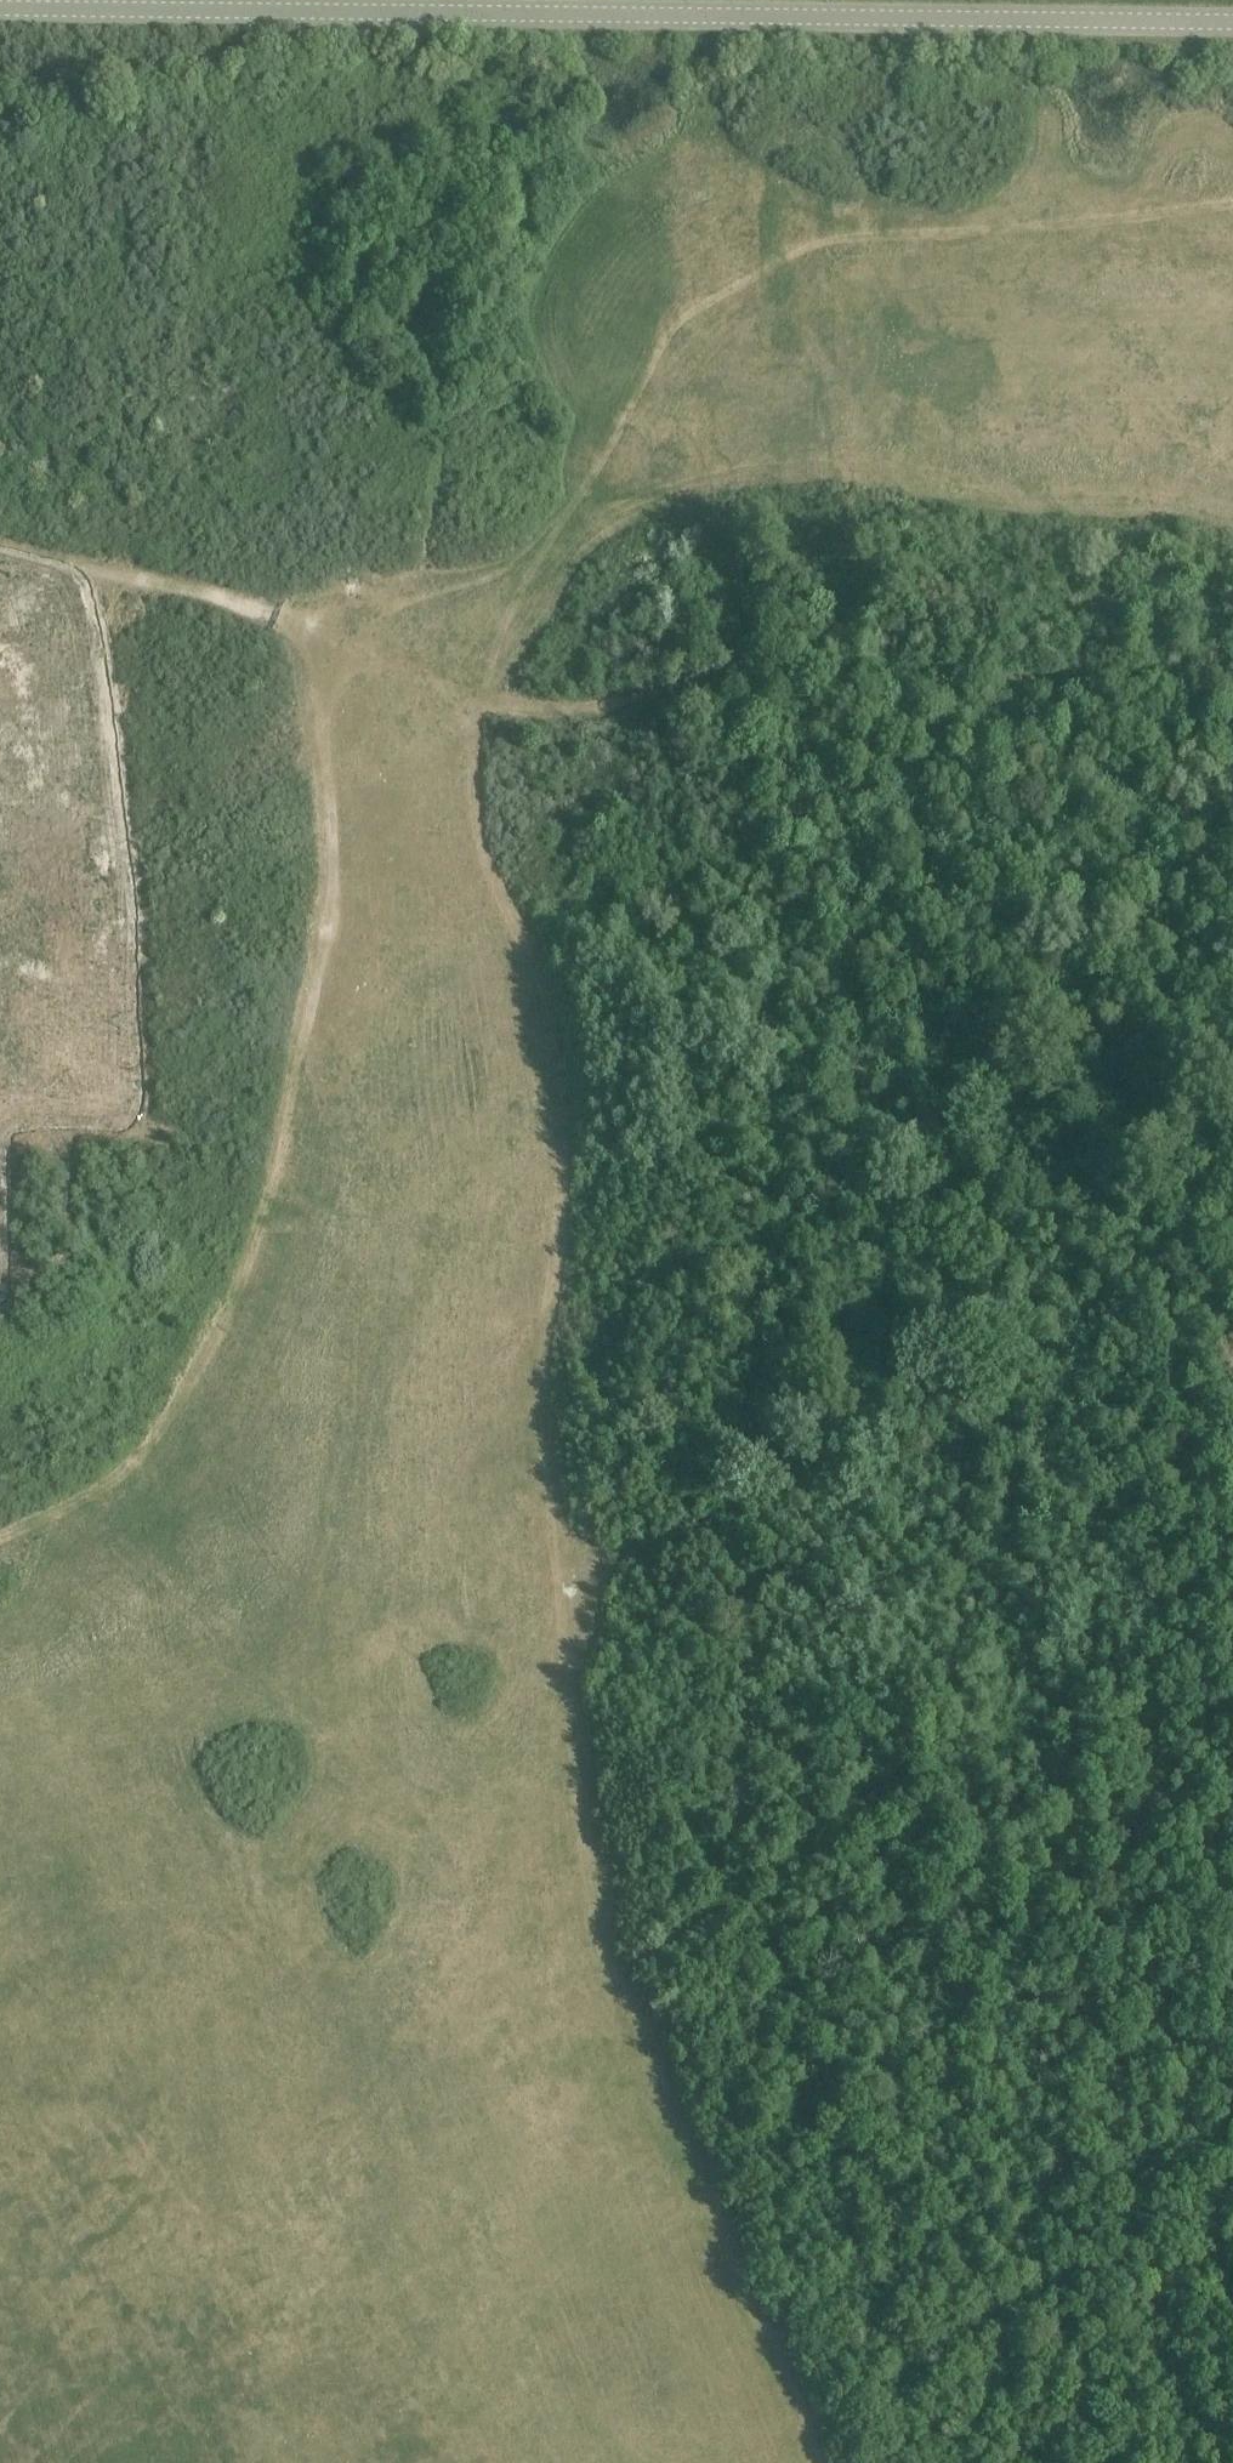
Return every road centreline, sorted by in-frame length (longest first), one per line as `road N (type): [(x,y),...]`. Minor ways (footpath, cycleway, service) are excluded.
road 1 (tertiary): [(0,8),(1232,23)]
road 2 (track): [(689,648),(1232,660)]

